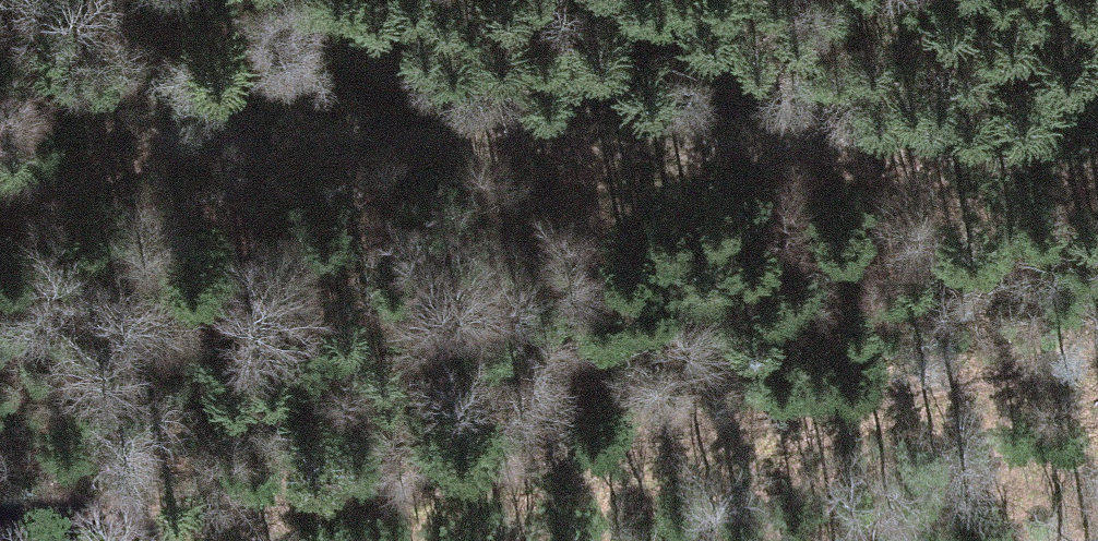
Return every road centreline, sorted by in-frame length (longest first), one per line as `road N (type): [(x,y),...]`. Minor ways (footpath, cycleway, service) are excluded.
road 1 (track): [(0,195),(148,152),(281,137),(1097,164)]
road 2 (track): [(56,540),(459,475),(1097,350)]

